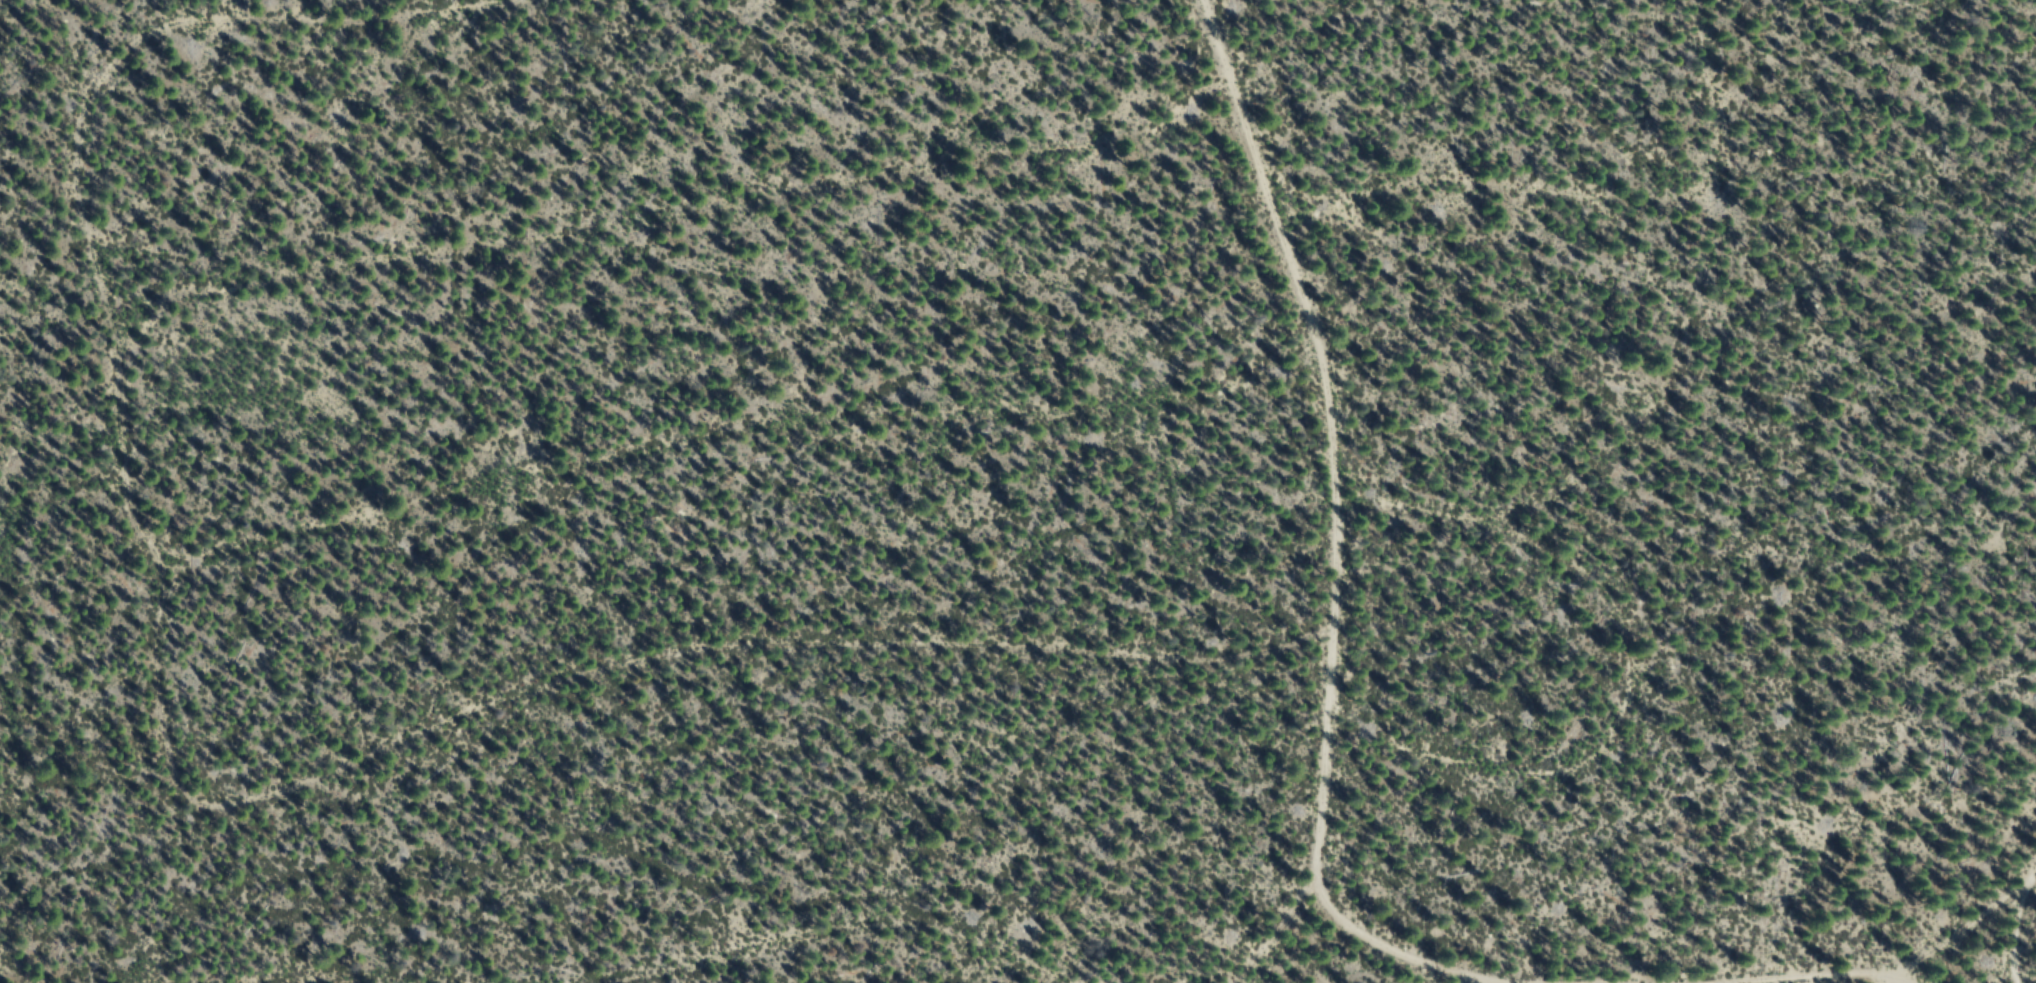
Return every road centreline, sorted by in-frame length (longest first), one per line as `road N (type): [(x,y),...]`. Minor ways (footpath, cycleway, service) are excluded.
road 1 (track): [(1313,371),(1260,396),(1168,413),(1038,407),(928,385),(840,391),(688,447),(573,460),(479,500),(367,533),(227,546),(188,484),(153,388),(167,303),(136,247),(117,175),(147,68),(213,28),(311,51),(661,0)]
road 2 (track): [(227,546),(199,637),(214,732),(261,783),(314,814),(392,791),(544,685),(656,648),(767,639),(970,661),(1334,645)]
road 3 (track): [(1206,0),(1246,120),(1271,248),(1300,301),(1324,430),(1334,645),(1321,878),(1352,926),(1414,960),(1487,982)]
road 4 (track): [(167,303),(359,277),(513,215),(708,212),(970,158),(1246,120)]
road 5 (track): [(1328,748),(1512,773),(1600,760),(1663,737),(1669,681),(1632,611),(1533,533),(1330,565)]
road 6 (track): [(1269,235),(1423,183),(1538,166),(1739,194),(1765,150),(1726,0)]
road 7 (track): [(1739,194),(1705,386),(1662,450),(1605,498),(1533,533)]
road 8 (track): [(1632,982),(1905,977),(2035,907)]
road 9 (track): [(1069,982),(1002,948),(895,944),(787,949),(719,982)]
road 10 (track): [(1321,878),(1237,982)]

